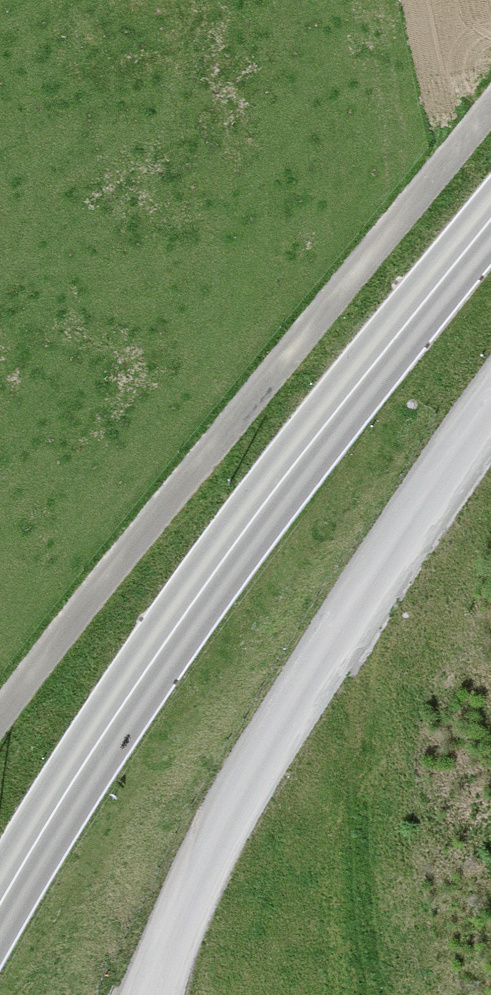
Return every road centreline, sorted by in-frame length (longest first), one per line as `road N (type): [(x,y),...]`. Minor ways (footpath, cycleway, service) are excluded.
road 1 (tertiary): [(490,249),(212,590),(0,923)]
road 2 (unclassified): [(490,119),(0,732)]

